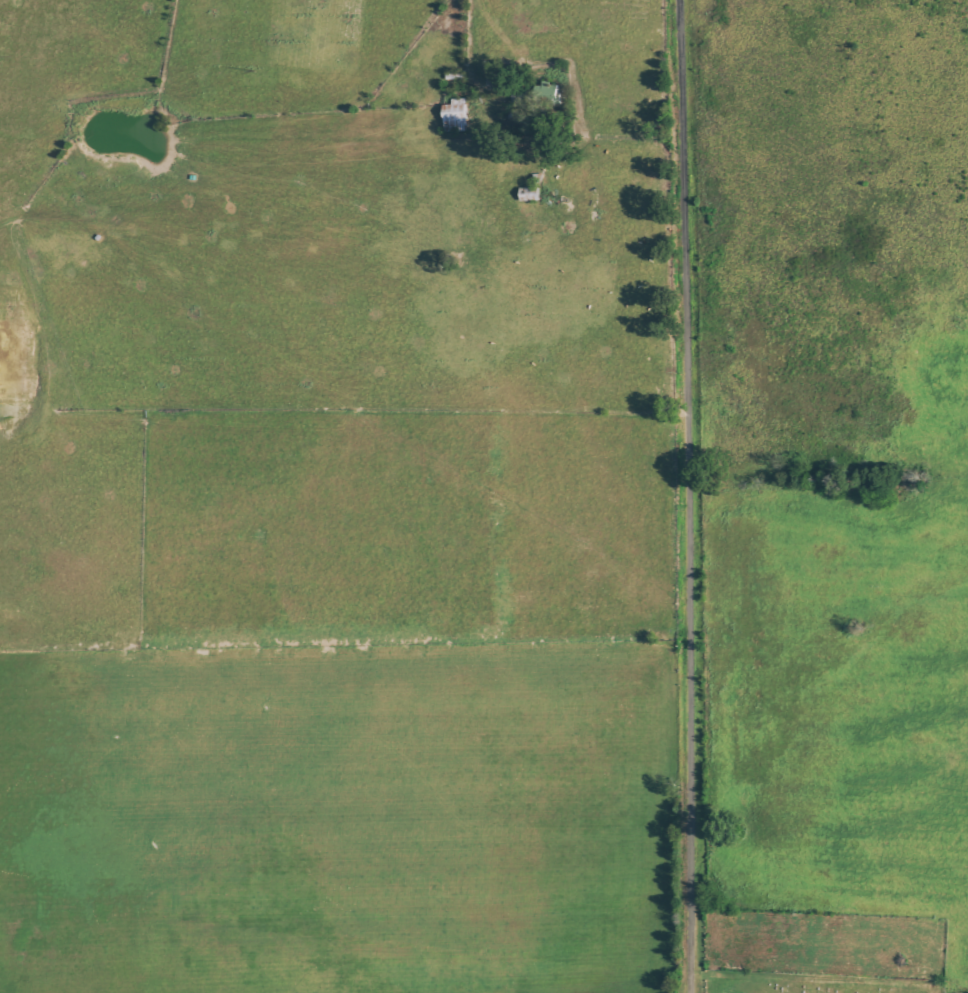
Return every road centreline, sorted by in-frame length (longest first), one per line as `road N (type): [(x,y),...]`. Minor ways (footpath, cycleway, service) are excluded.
road 1 (residential): [(692,992),(680,0)]

